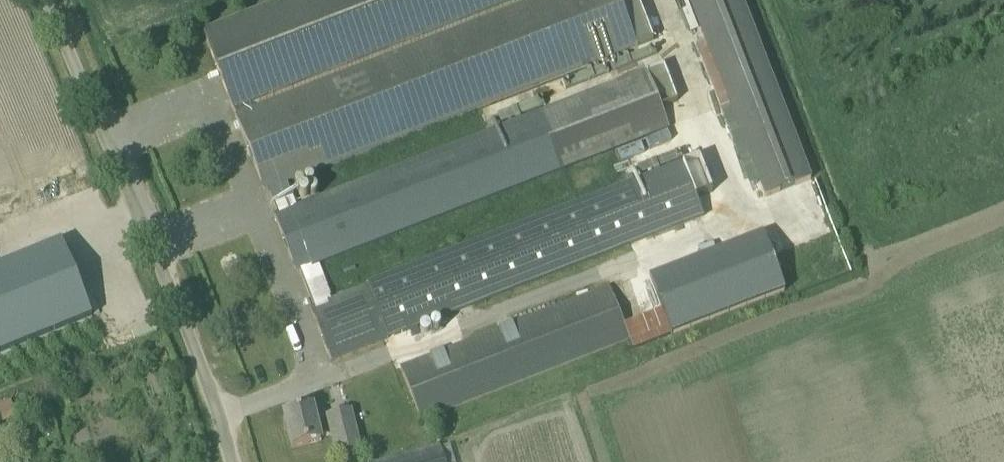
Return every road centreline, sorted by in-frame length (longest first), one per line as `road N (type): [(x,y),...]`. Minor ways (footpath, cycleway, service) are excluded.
road 1 (unclassified): [(235,461),(184,315),(49,0)]

